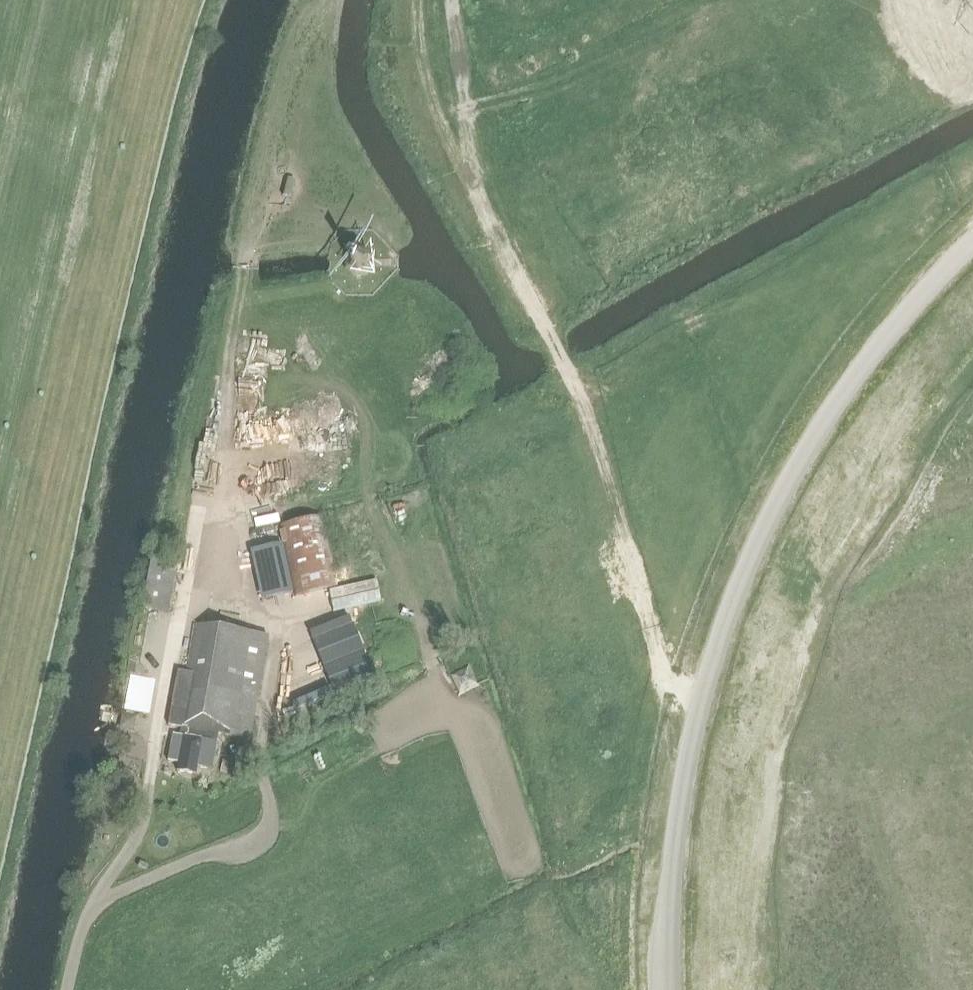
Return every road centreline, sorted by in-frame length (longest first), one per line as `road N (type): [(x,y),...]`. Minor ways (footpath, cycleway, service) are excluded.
road 1 (unclassified): [(972,294),(878,402),(781,576),(714,792),(706,989)]
road 2 (unclassified): [(735,989),(734,899),(767,695),(846,507),(910,402),(972,330)]
road 3 (track): [(67,989),(81,933),(145,818),(206,461),(329,442)]
road 4 (track): [(226,458),(245,312),(256,295),(325,290)]

